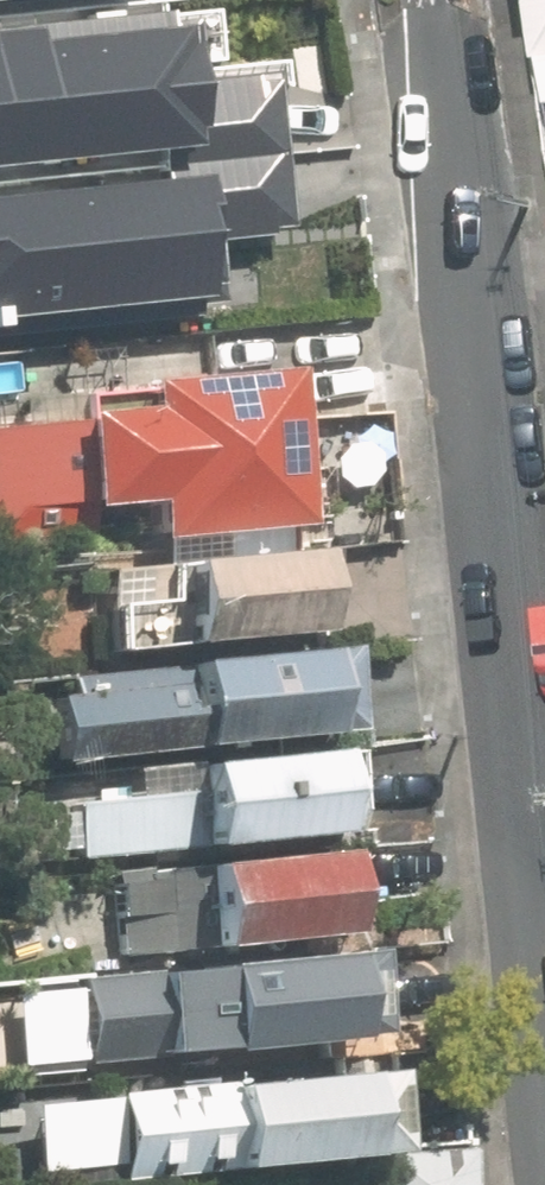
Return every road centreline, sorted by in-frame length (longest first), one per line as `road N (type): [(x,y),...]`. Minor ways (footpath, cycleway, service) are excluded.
road 1 (tertiary): [(544,1057),(432,0)]

